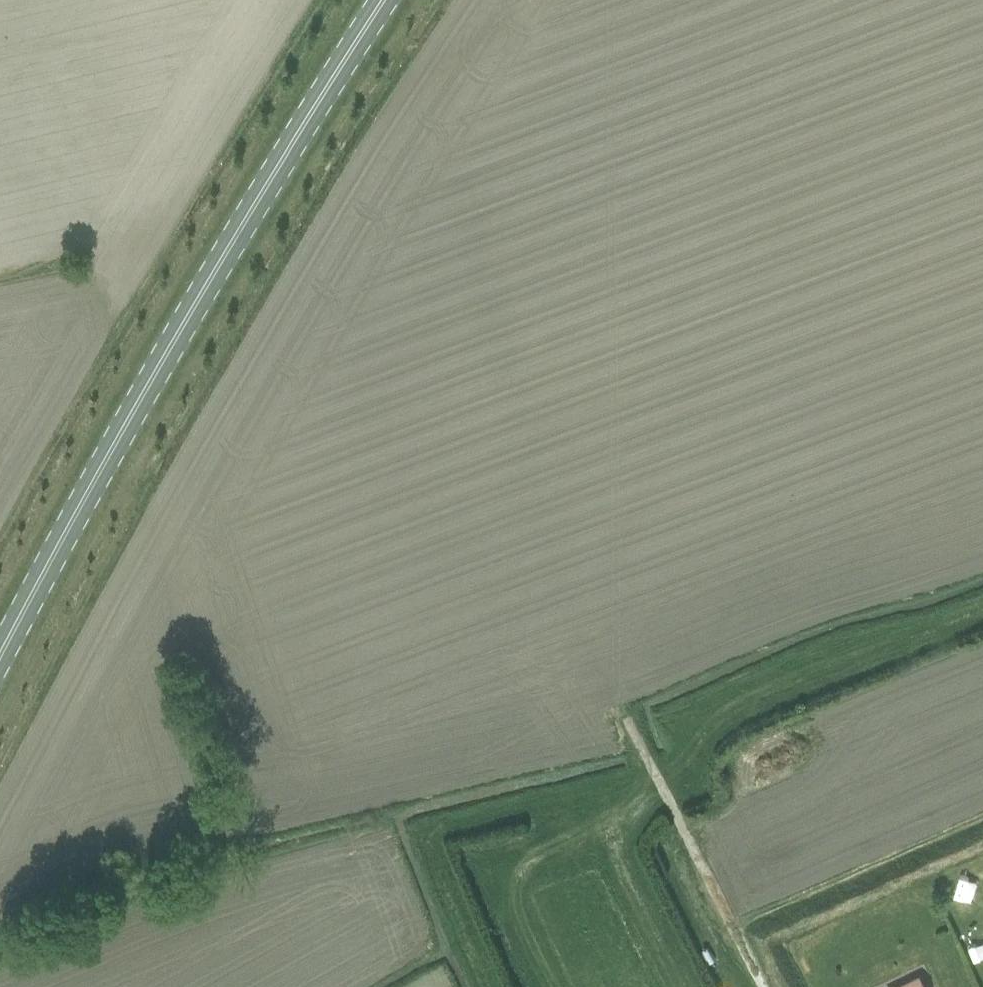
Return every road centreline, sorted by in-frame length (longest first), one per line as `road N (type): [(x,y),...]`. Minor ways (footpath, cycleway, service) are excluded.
road 1 (primary): [(0,653),(206,284),(383,0)]

